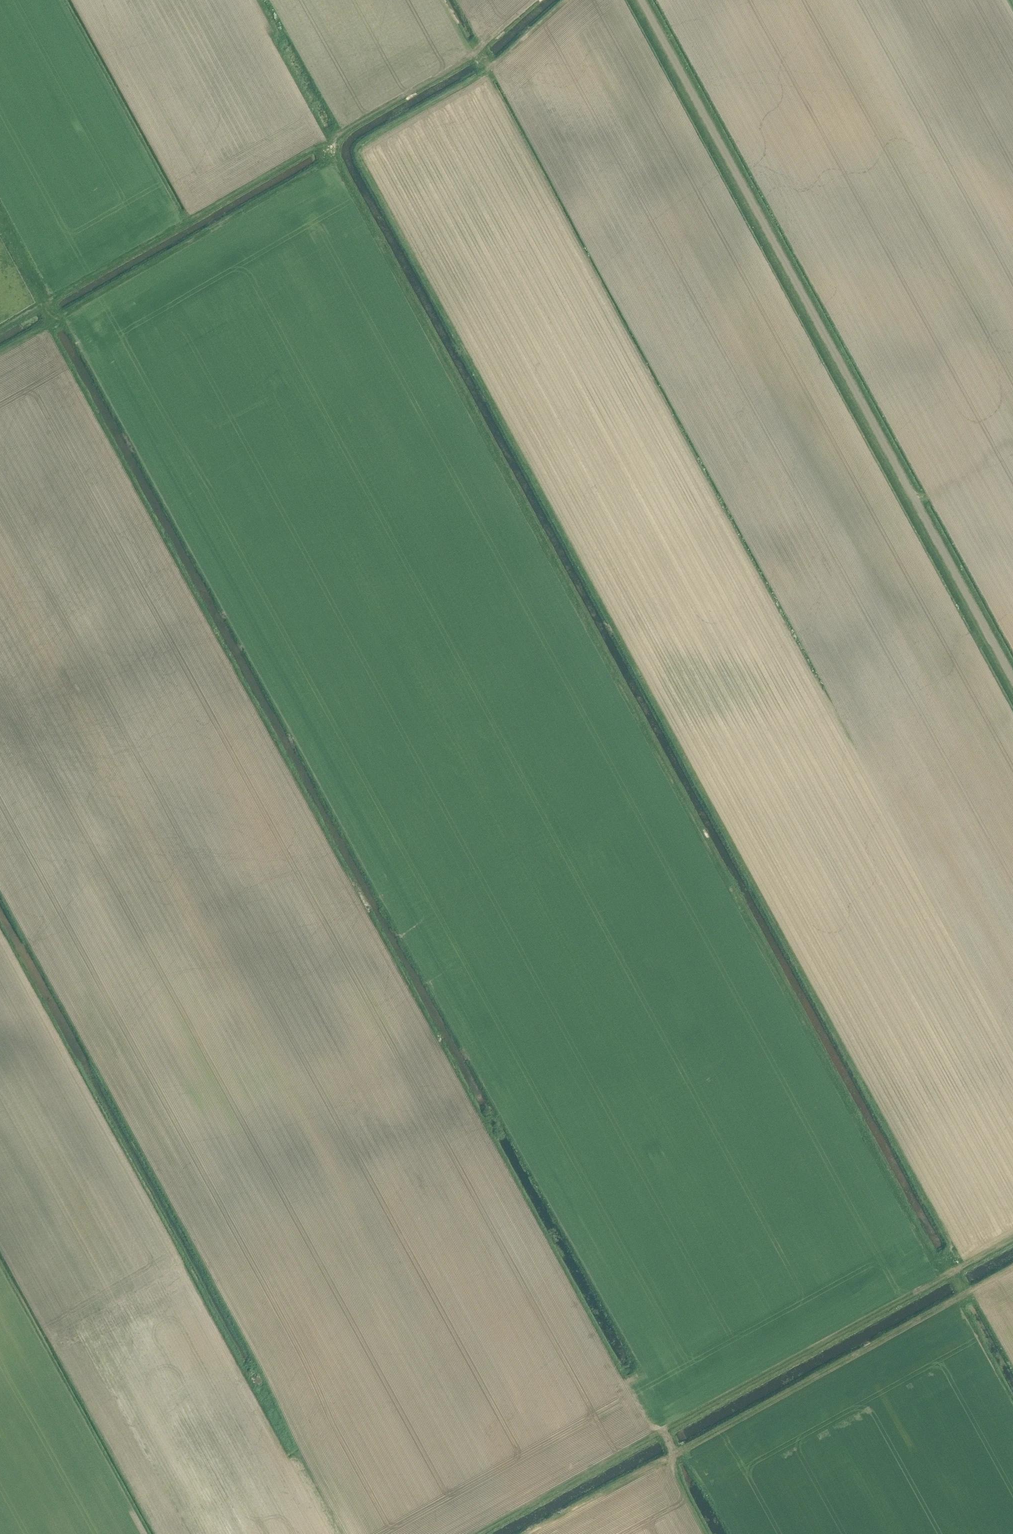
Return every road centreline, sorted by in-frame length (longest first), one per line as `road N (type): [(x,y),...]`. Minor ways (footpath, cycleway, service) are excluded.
road 1 (unclassified): [(1012,683),(640,0)]

